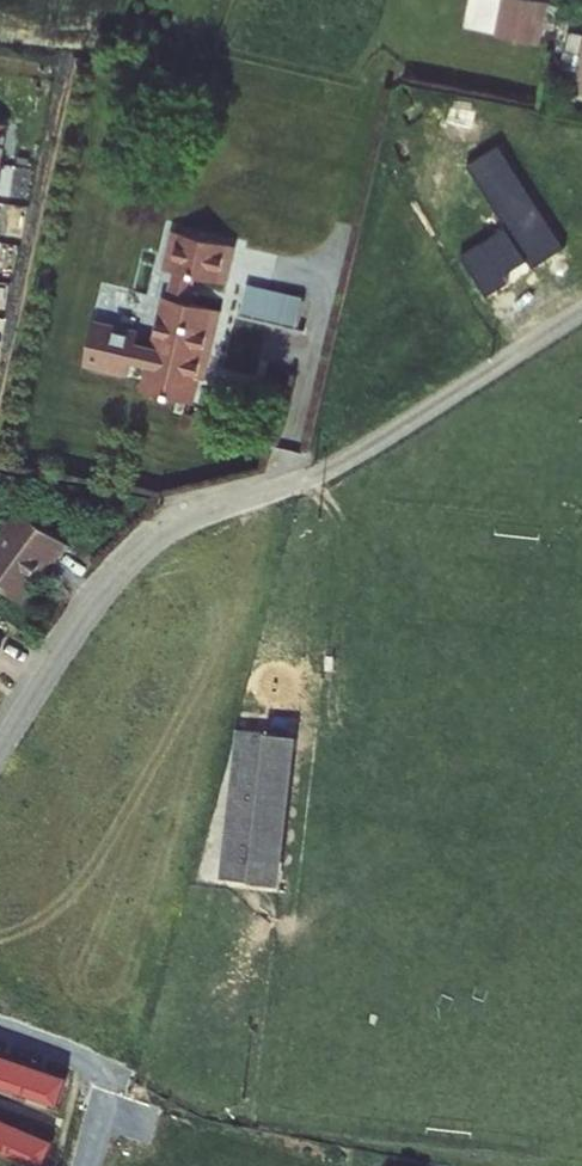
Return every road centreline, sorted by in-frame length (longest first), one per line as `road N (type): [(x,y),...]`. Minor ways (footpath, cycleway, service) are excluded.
road 1 (residential): [(0,763),(120,577),(170,539),(358,452),(581,319)]

